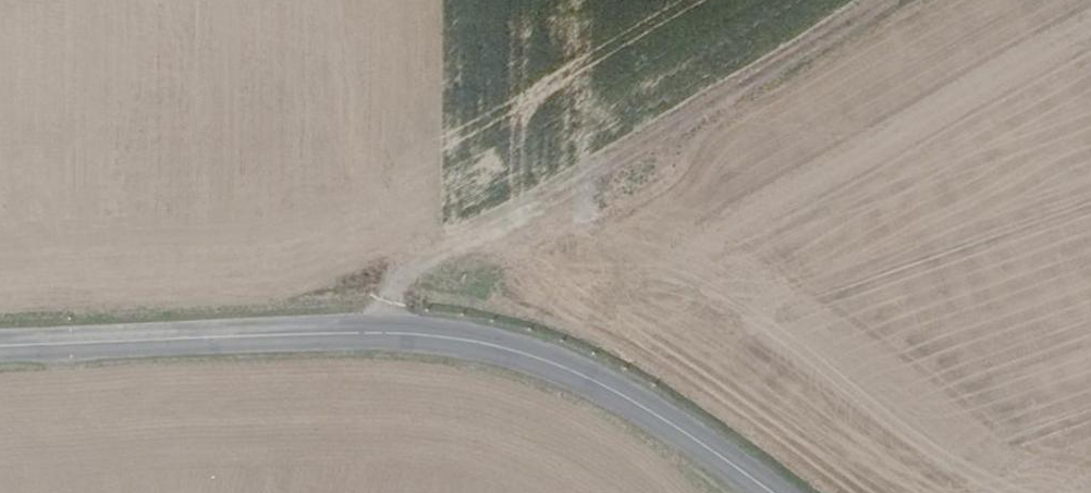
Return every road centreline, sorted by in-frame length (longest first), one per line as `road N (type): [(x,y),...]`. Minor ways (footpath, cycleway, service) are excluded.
road 1 (tertiary): [(769,492),(615,391),(472,340),(357,333),(0,345)]
road 2 (track): [(357,333),(434,260),(902,0)]

